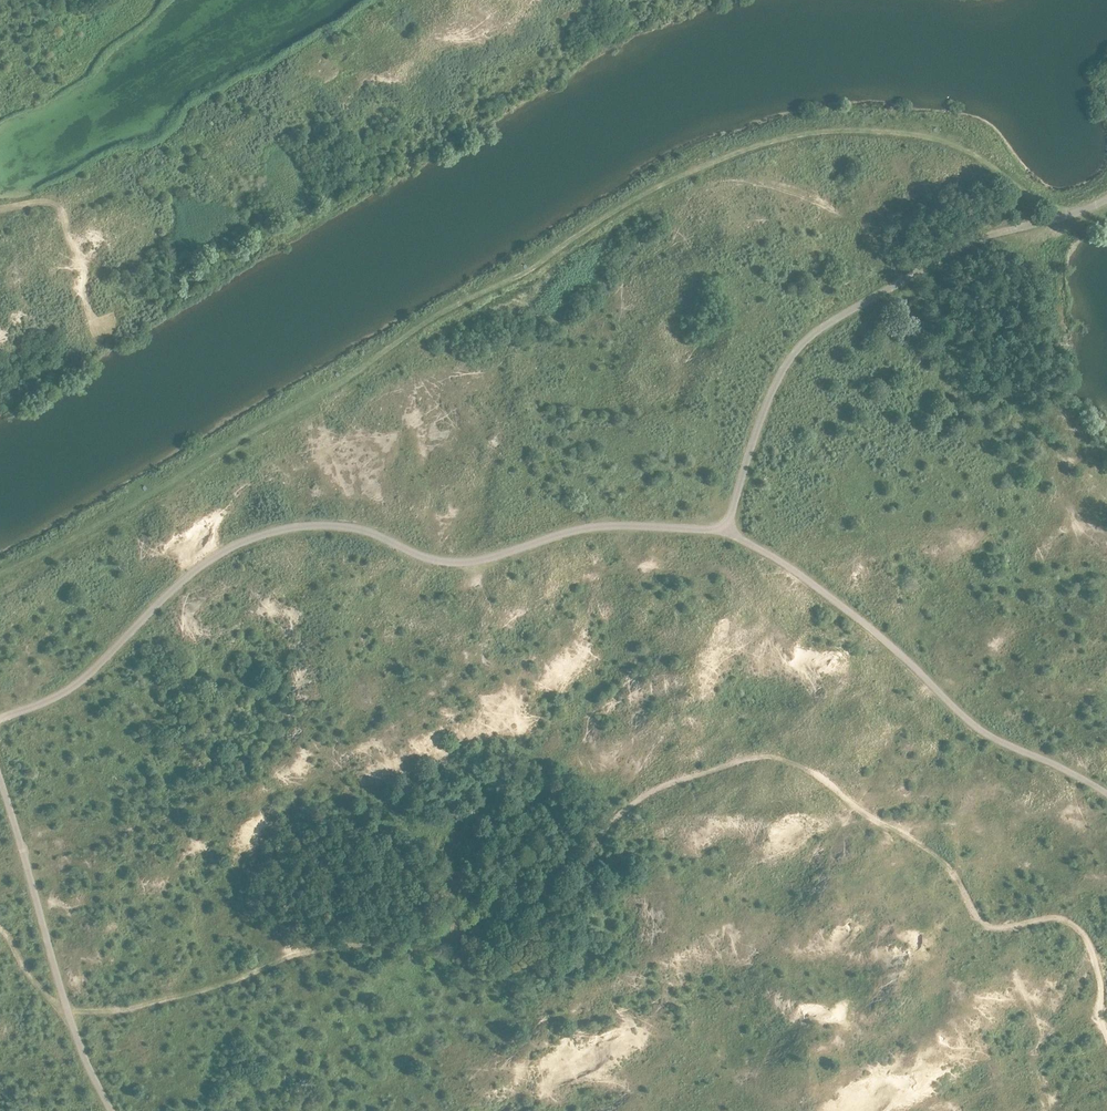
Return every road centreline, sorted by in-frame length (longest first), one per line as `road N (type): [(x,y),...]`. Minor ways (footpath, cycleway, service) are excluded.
road 1 (track): [(1106,793),(973,724),(823,591),(727,530),(710,529),(598,526),(450,562),(359,528),(280,530),(196,569),(69,689),(0,718)]
road 2 (track): [(727,530),(761,399),(792,352),(909,272),(994,231),(1106,196)]
road 3 (track): [(111,1110),(77,1037),(0,779)]

